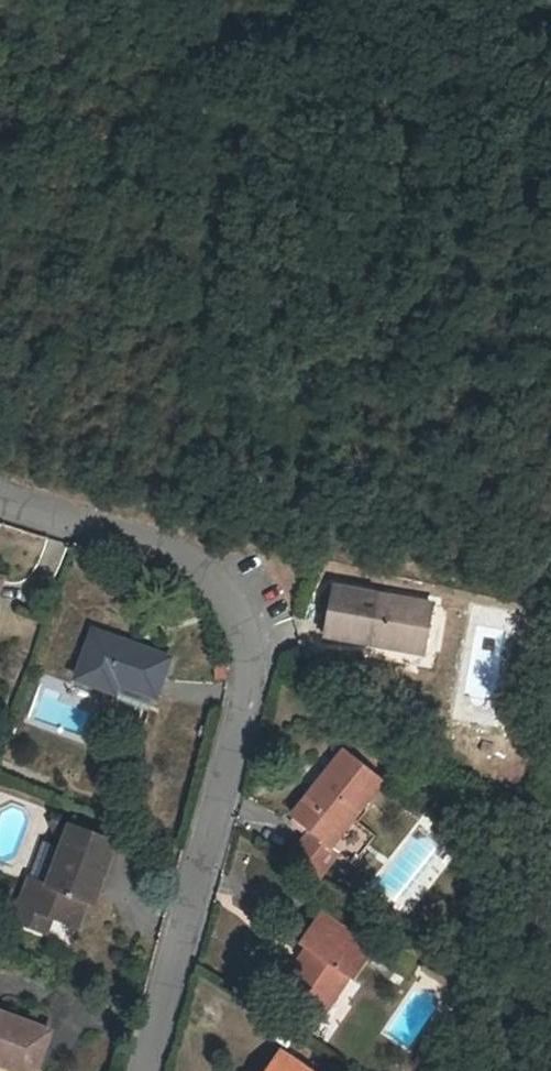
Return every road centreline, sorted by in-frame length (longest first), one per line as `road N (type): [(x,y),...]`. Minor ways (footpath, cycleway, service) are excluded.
road 1 (residential): [(0,497),(182,554),(218,578),(243,632),(244,703),(143,1070)]

